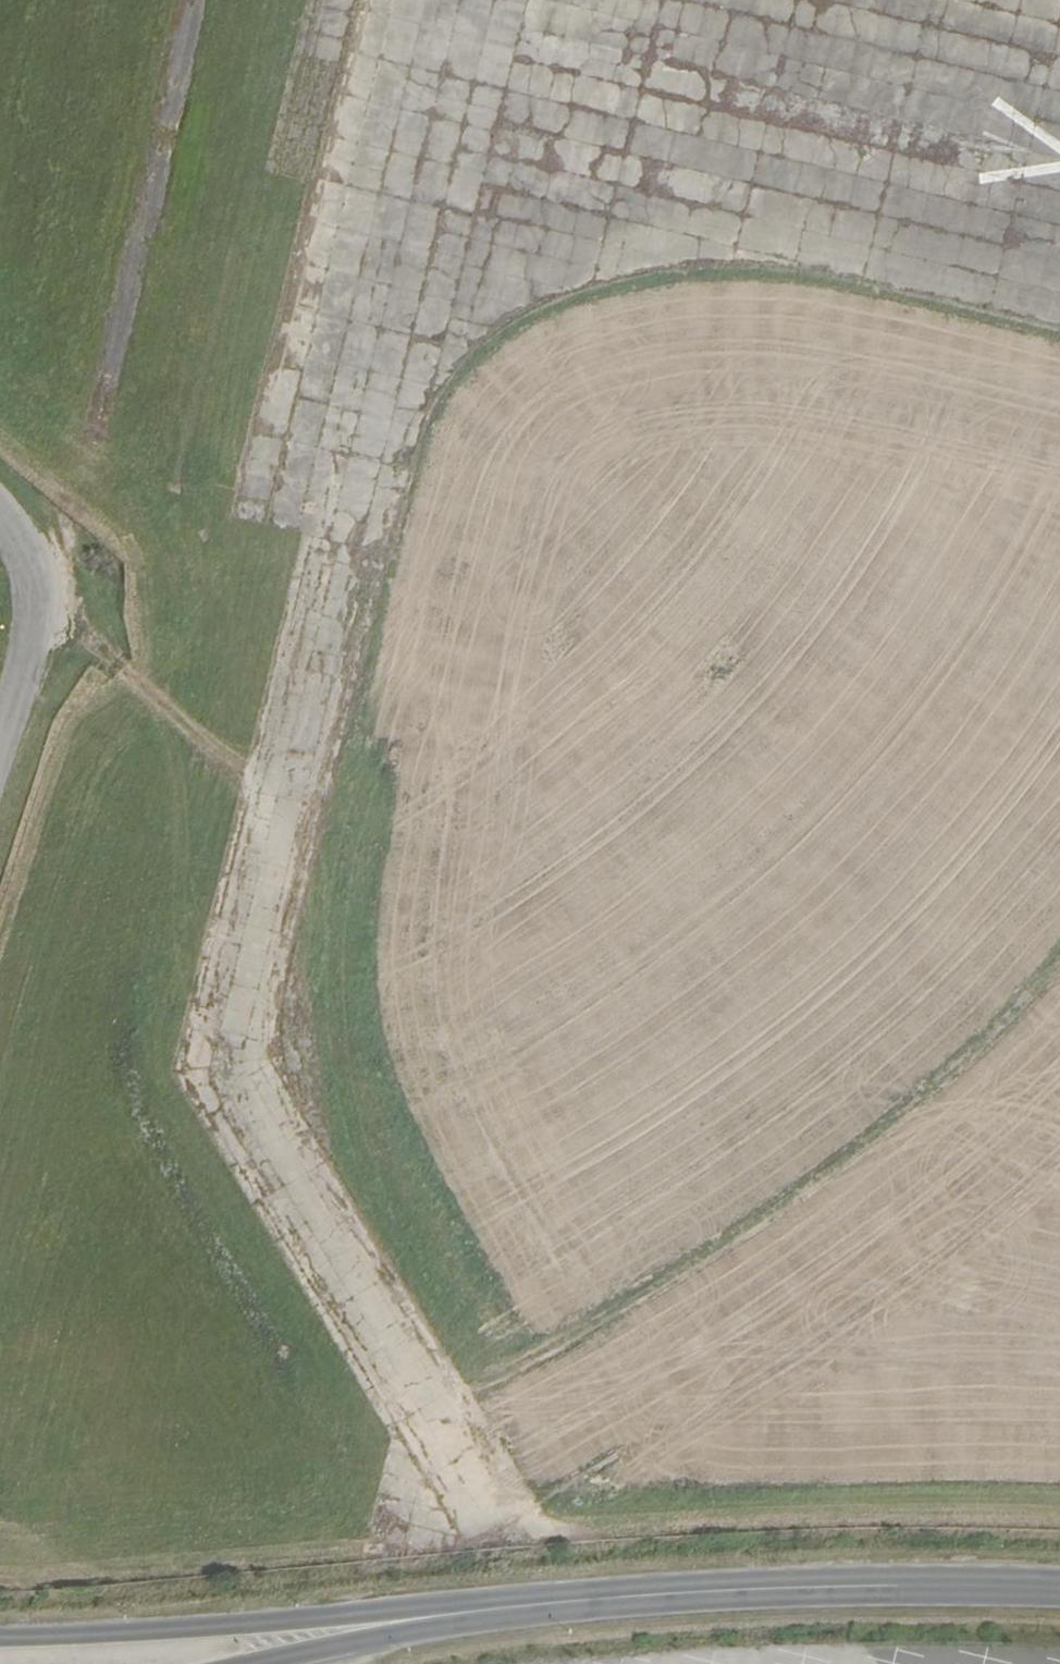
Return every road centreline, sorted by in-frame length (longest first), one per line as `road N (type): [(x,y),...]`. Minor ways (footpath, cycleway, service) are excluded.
road 1 (primary): [(489,1610),(708,1591),(1059,1589)]
road 2 (primary): [(489,1610),(0,1640)]
road 3 (unclassified): [(0,735),(27,603),(14,534),(0,515)]
road 4 (primary): [(268,1663),(489,1610)]

